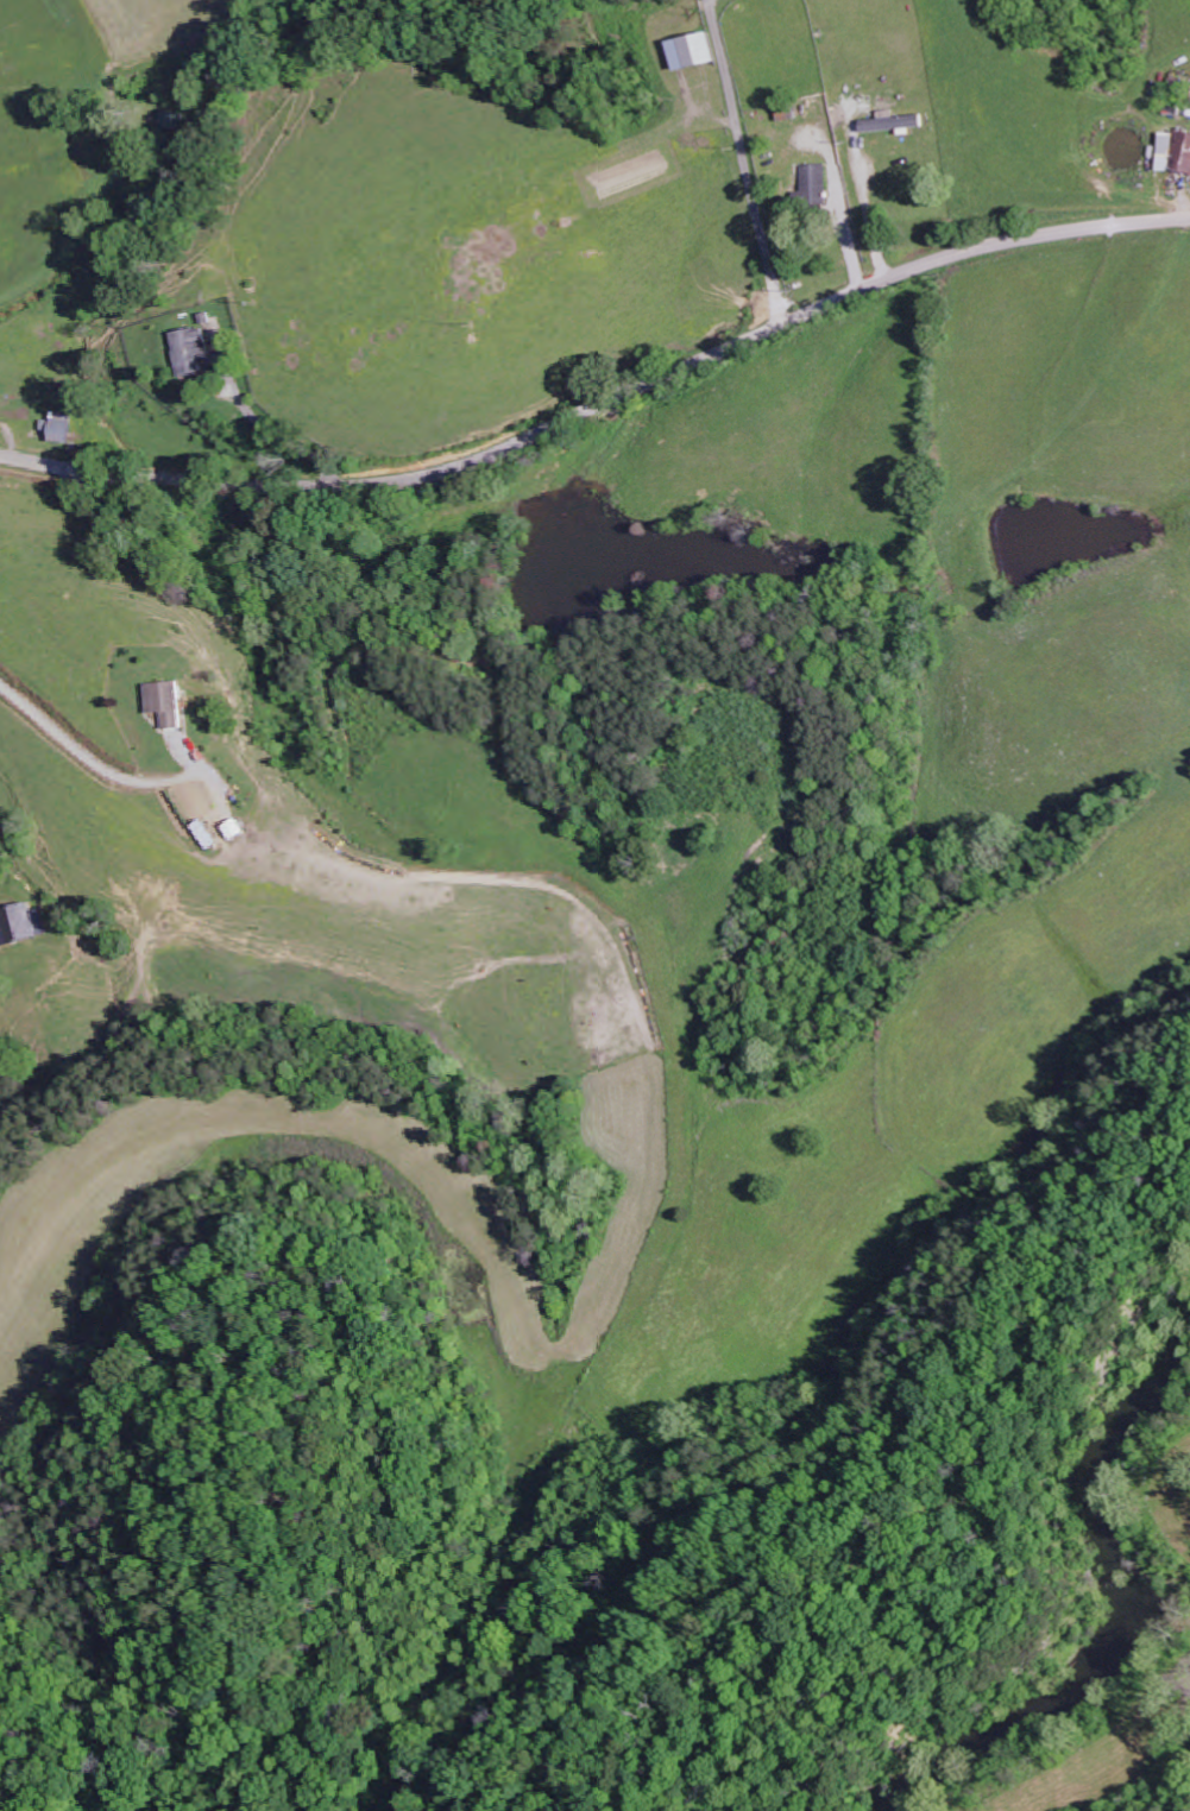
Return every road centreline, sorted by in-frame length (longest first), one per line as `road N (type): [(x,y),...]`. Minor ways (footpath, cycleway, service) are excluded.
road 1 (residential): [(0,456),(229,486),(415,481),(508,452),(920,264),(1068,229),(1189,217)]

